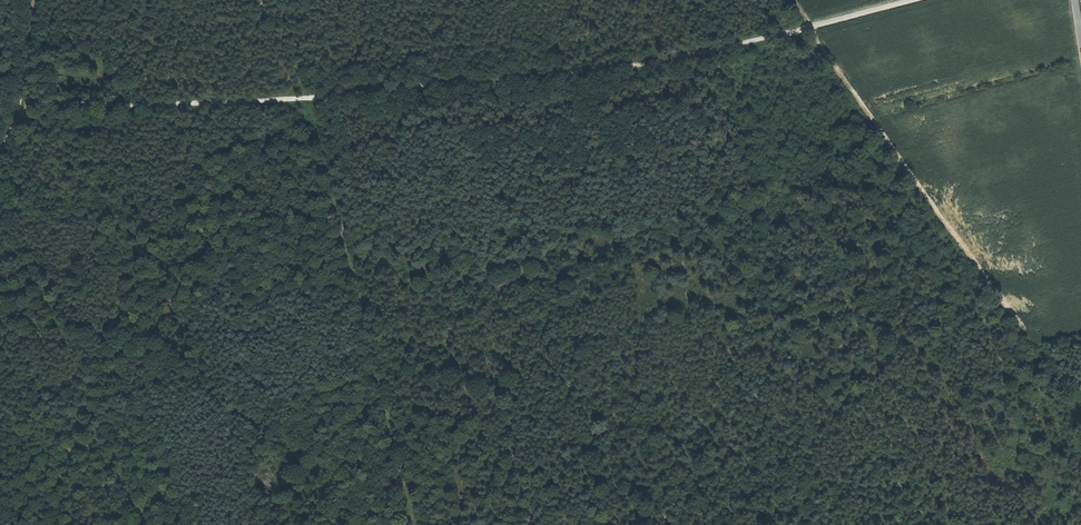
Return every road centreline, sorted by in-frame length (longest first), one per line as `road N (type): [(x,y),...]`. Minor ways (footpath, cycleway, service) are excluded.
road 1 (track): [(0,162),(18,120),(39,104),(314,99),(642,66),(916,0)]
road 2 (track): [(314,99),(415,524)]

